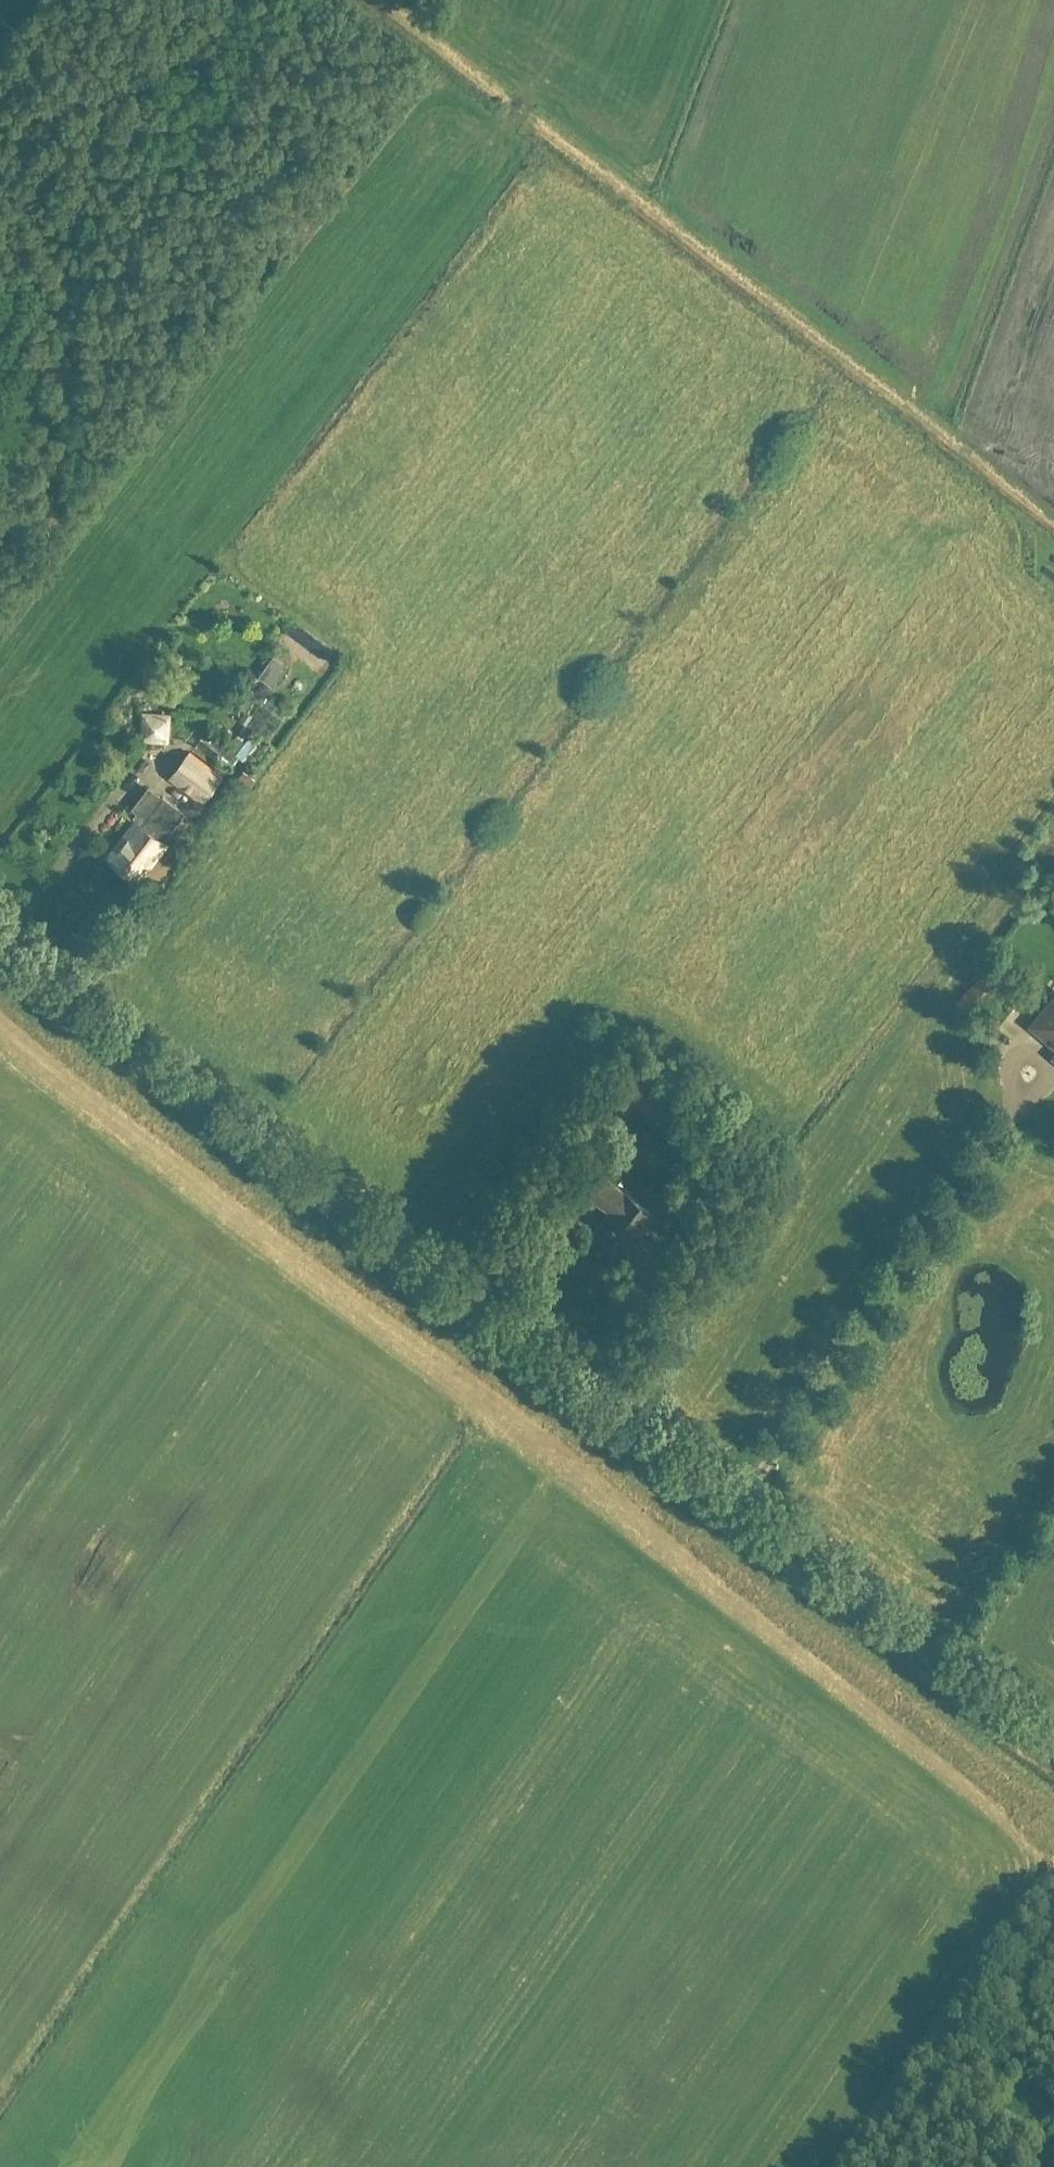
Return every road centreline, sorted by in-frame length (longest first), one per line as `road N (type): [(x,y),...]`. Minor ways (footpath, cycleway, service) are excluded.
road 1 (unclassified): [(1053,1748),(0,952)]

